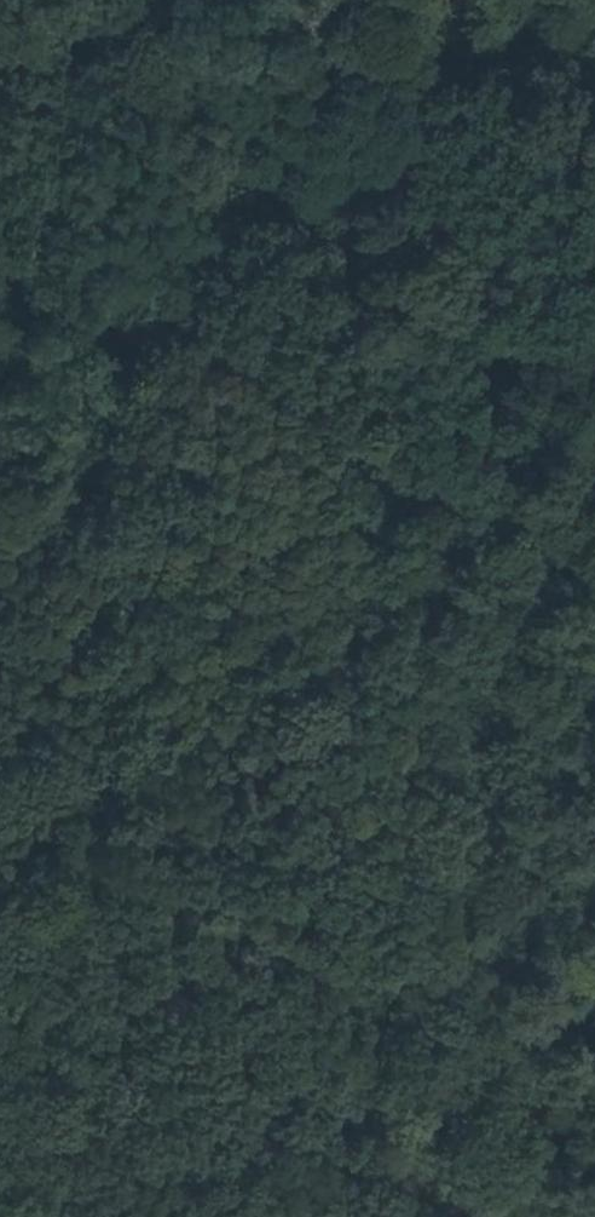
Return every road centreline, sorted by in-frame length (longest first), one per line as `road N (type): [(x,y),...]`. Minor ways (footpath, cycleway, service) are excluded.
road 1 (track): [(594,812),(576,778),(518,503),(406,177),(418,106),(444,69)]
road 2 (track): [(451,1216),(594,998)]
road 3 (track): [(444,69),(530,46),(579,14),(594,15)]

